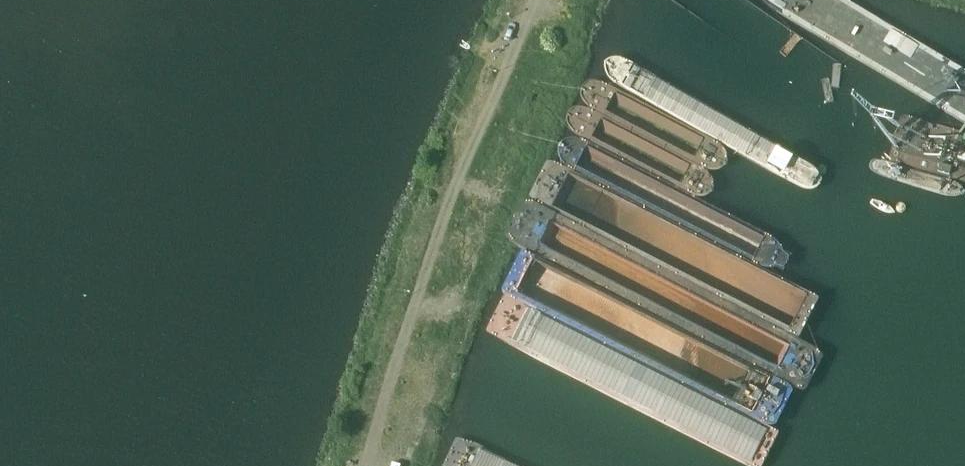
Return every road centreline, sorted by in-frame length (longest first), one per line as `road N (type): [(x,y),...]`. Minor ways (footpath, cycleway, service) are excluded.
road 1 (unclassified): [(374,465),(428,276),(526,0)]

